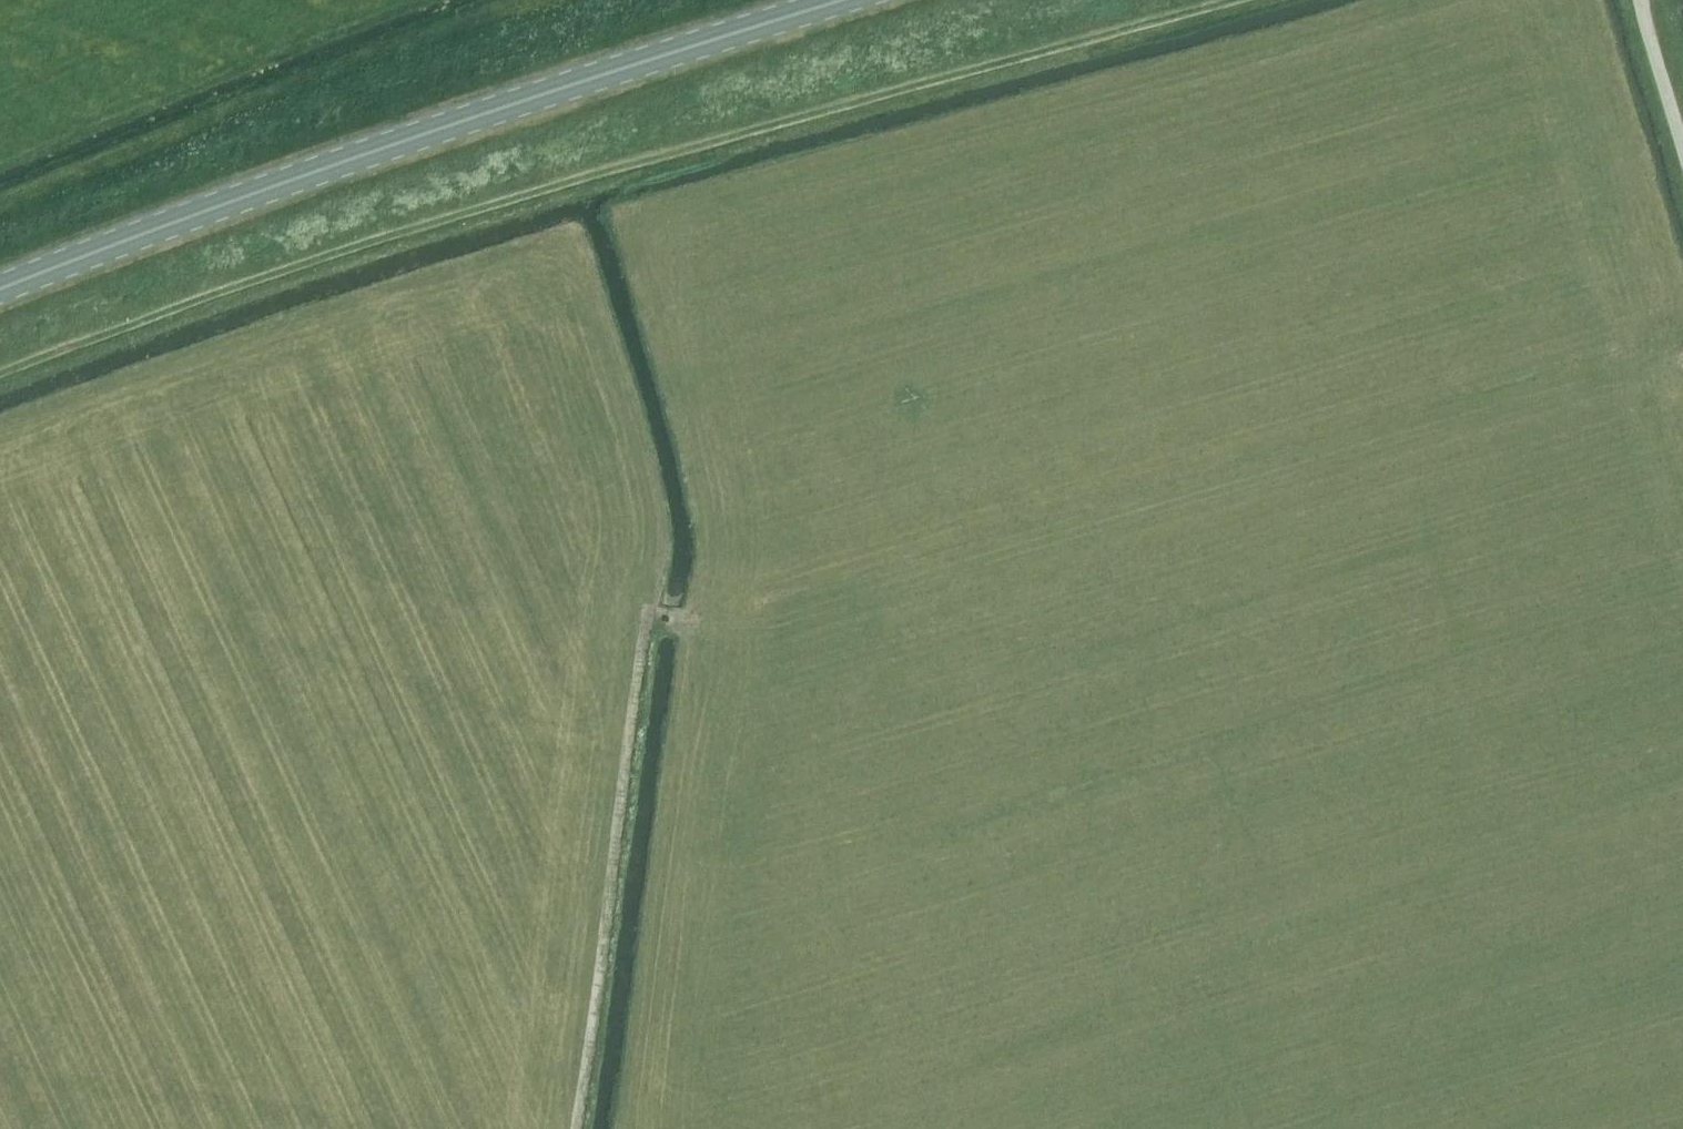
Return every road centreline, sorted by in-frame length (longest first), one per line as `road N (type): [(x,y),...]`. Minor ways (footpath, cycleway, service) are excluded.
road 1 (primary): [(0,287),(355,156),(840,0)]
road 2 (track): [(693,621),(649,615),(642,641),(578,1128)]

